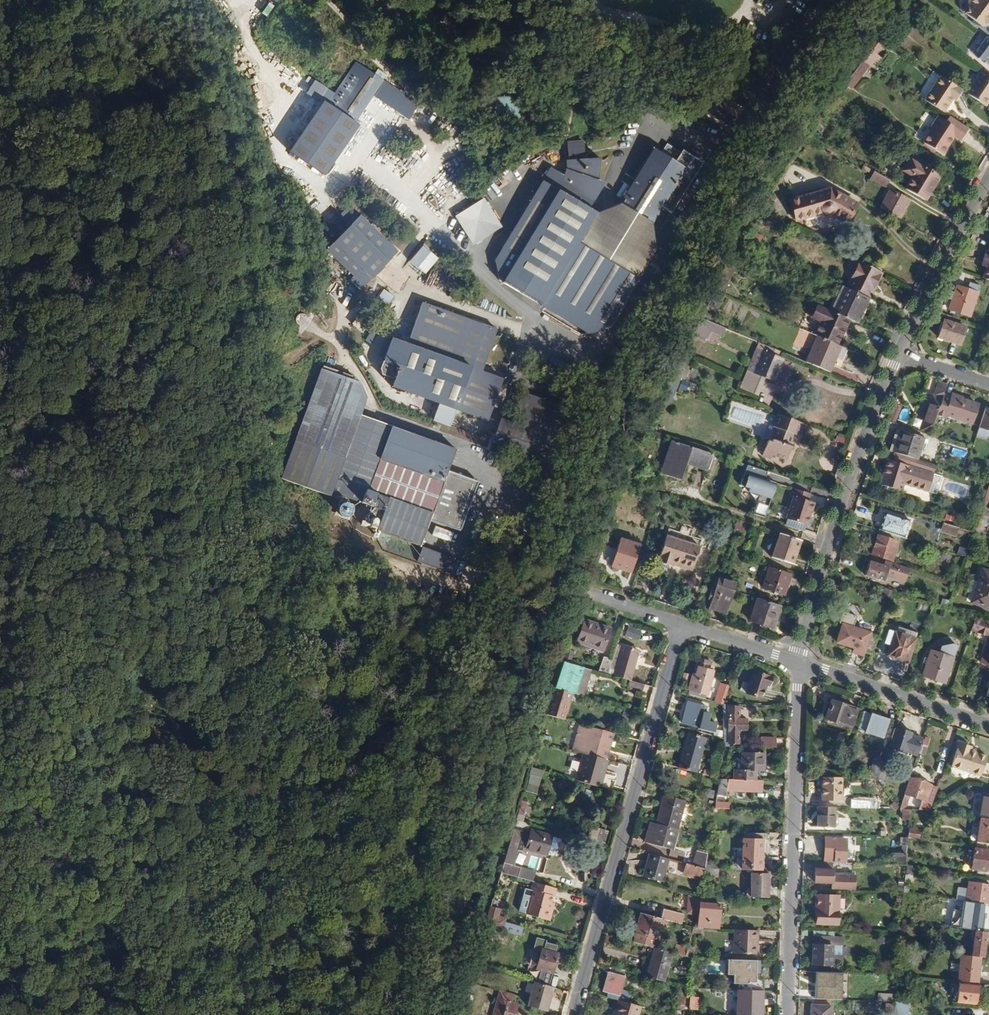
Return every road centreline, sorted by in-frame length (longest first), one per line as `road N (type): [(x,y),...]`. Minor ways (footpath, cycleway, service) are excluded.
road 1 (track): [(391,1014),(487,618),(507,569),(523,570)]
road 2 (residential): [(683,628),(568,1014)]
road 3 (residential): [(796,664),(786,1014)]
road 4 (residential): [(897,352),(796,664)]
road 5 (residential): [(796,664),(988,726)]
road 6 (residential): [(988,182),(897,352)]
road 7 (unclassified): [(725,140),(828,0)]
road 8 (residential): [(523,570),(683,628)]

